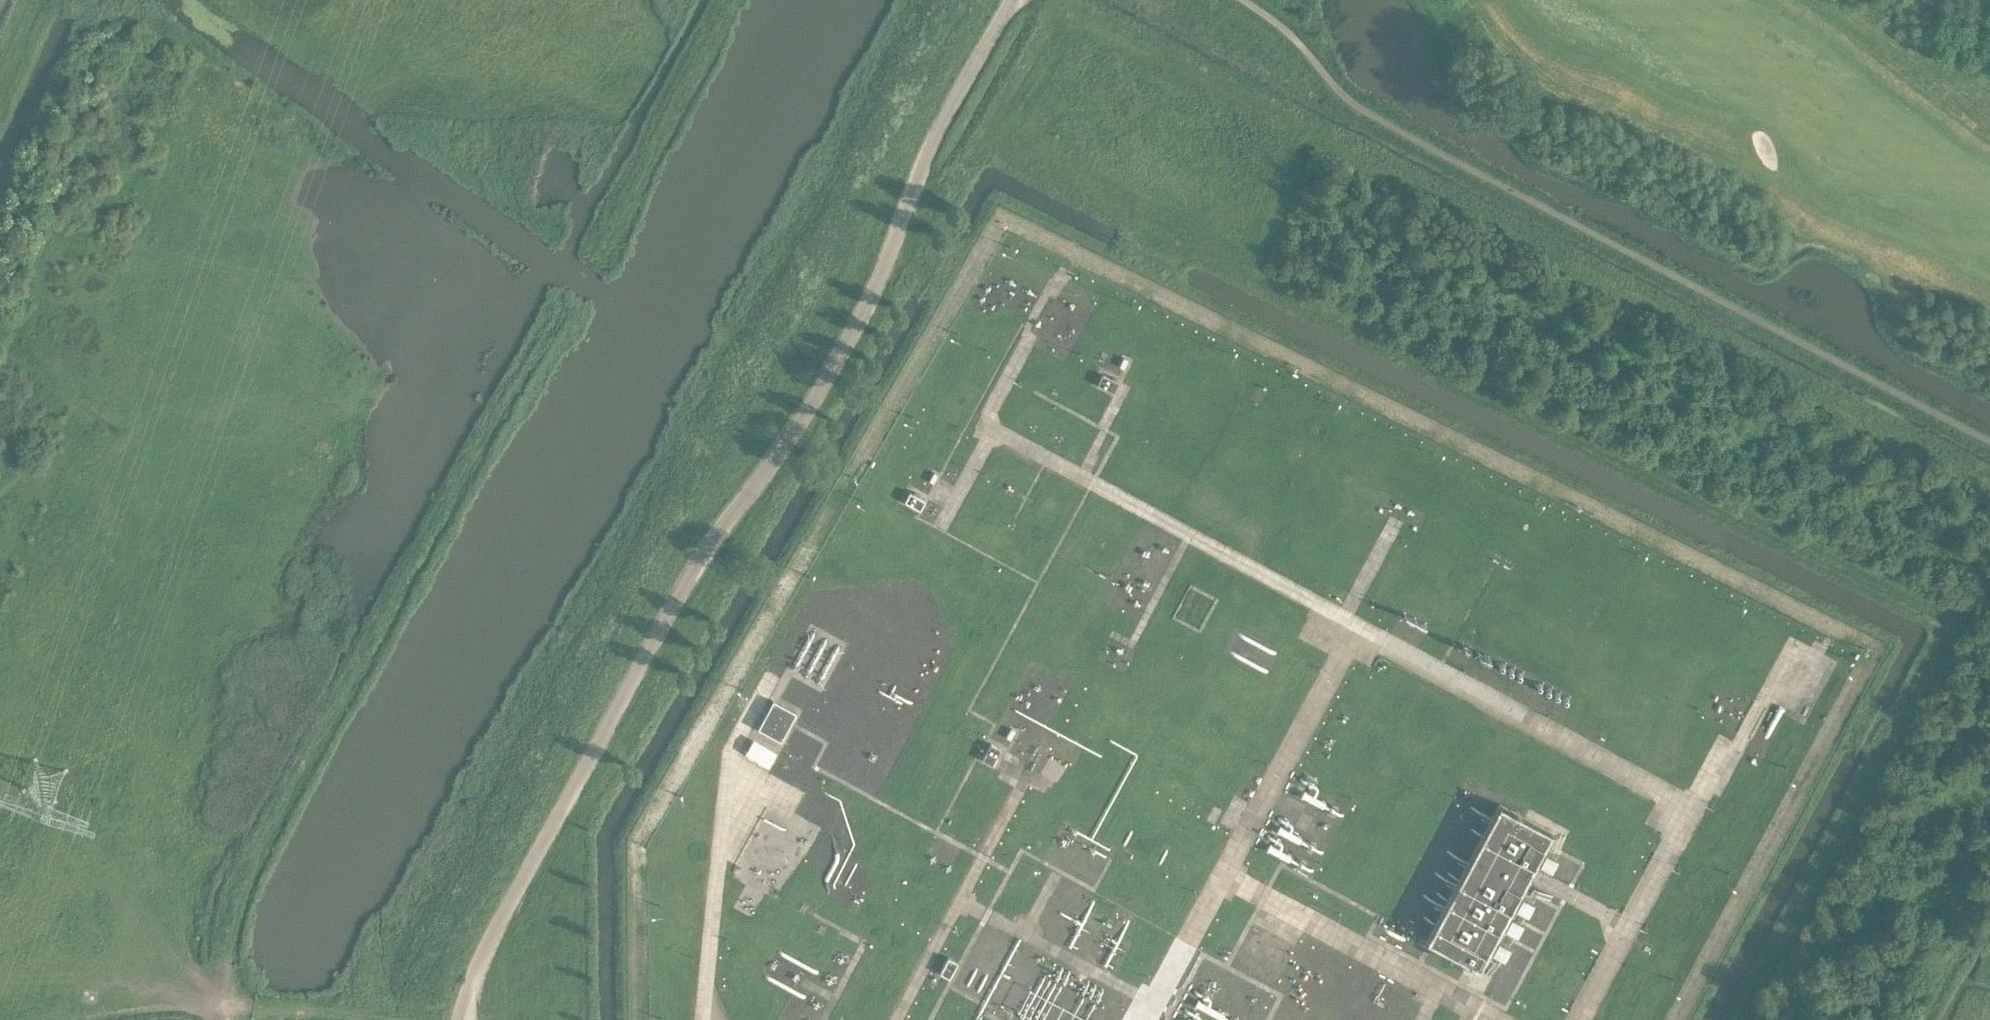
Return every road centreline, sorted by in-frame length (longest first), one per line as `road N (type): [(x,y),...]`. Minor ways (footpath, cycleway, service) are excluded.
road 1 (unclassified): [(463,1019),(488,942),(532,855),(657,625),(834,371),(944,119),(1016,0)]
road 2 (track): [(1384,164),(1045,0)]
road 3 (track): [(224,1009),(367,1019)]

